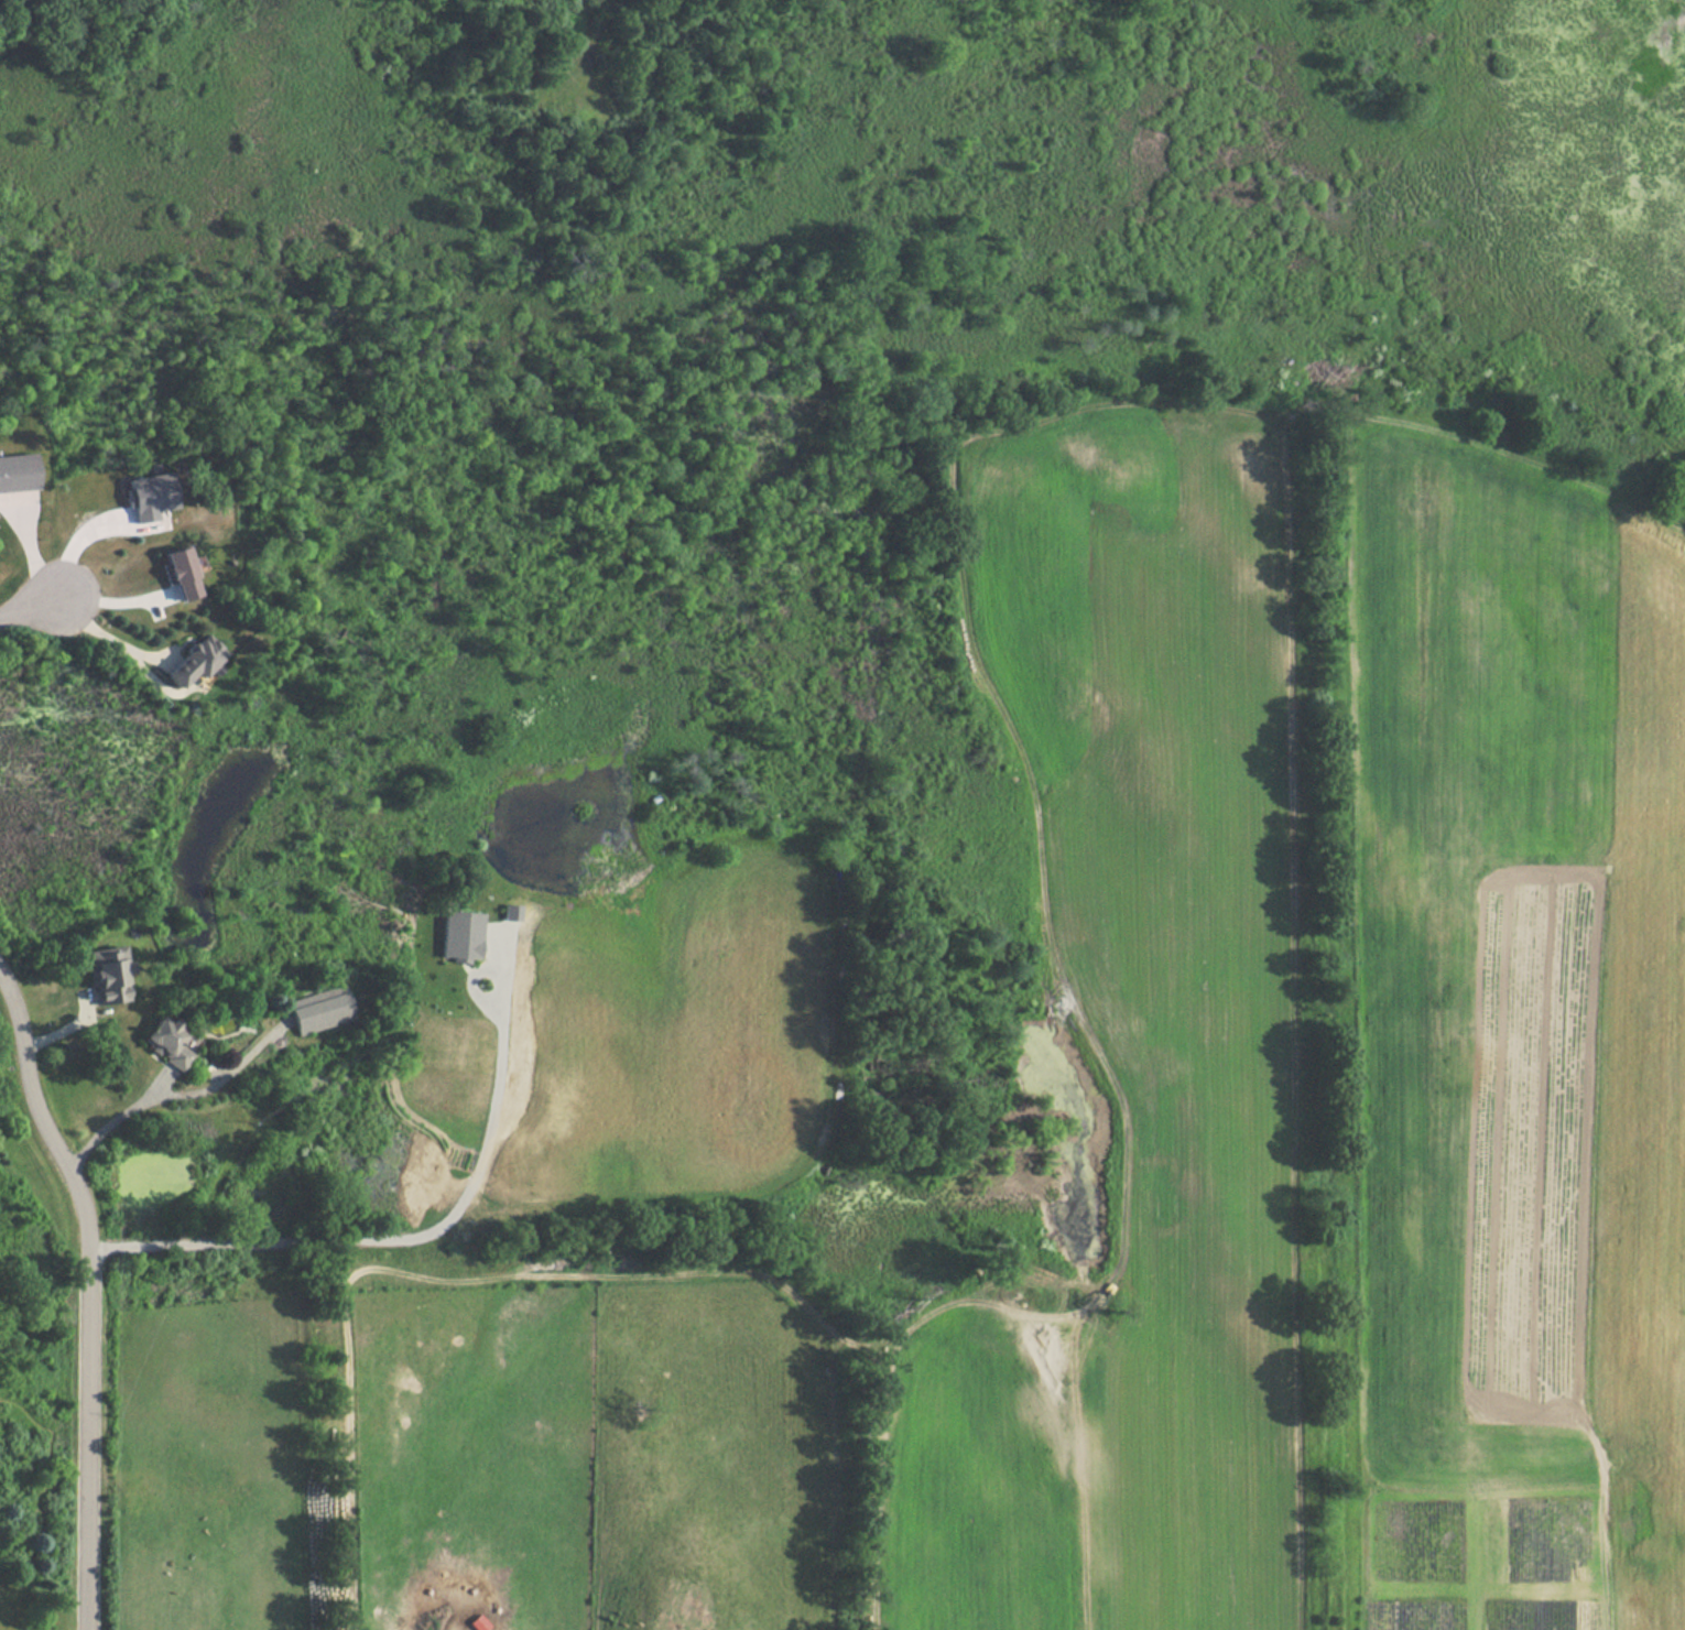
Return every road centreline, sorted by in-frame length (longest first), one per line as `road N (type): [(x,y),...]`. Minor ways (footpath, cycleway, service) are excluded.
road 1 (residential): [(0,960),(14,978),(40,1107),(76,1178),(86,1289),(88,1629)]

